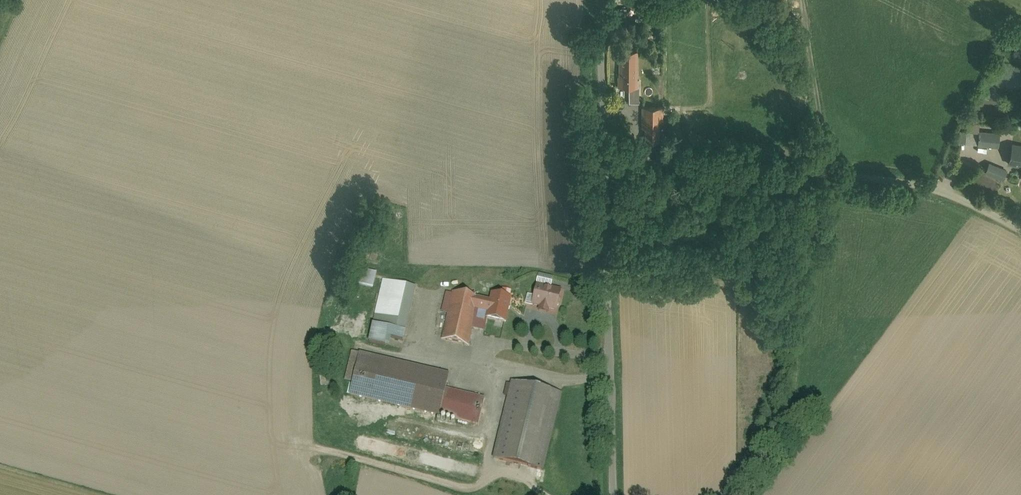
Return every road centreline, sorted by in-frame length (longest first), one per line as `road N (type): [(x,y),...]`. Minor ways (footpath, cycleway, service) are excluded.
road 1 (unclassified): [(1020,232),(943,192),(808,167),(603,155)]
road 2 (unclassified): [(603,155),(613,494)]
road 3 (unclassified): [(600,0),(603,155)]

